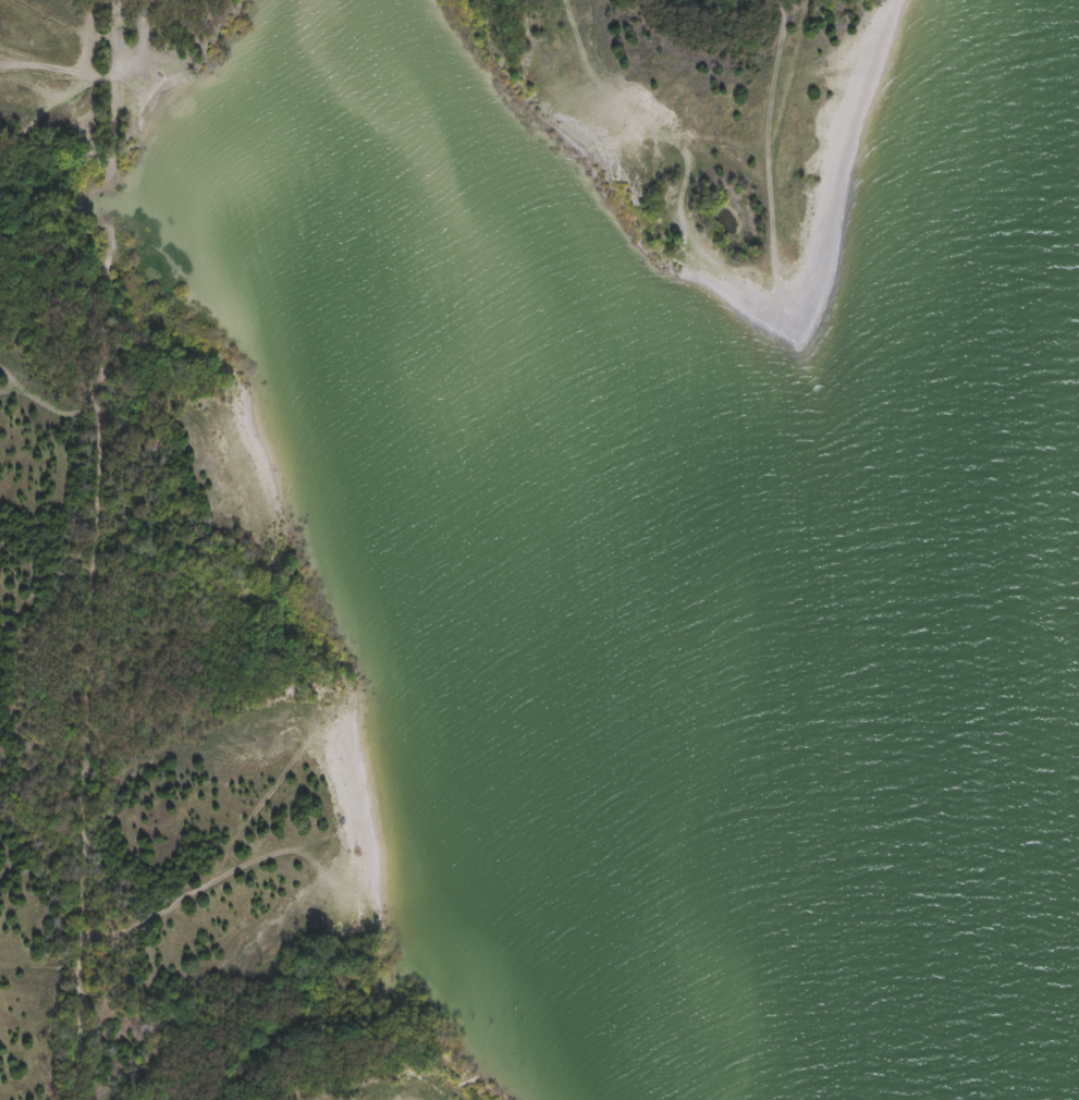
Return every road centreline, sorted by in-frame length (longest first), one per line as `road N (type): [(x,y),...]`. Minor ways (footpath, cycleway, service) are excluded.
road 1 (residential): [(77,1099),(101,412),(76,372),(0,319)]
road 2 (residential): [(0,166),(54,110),(120,72),(122,0)]

